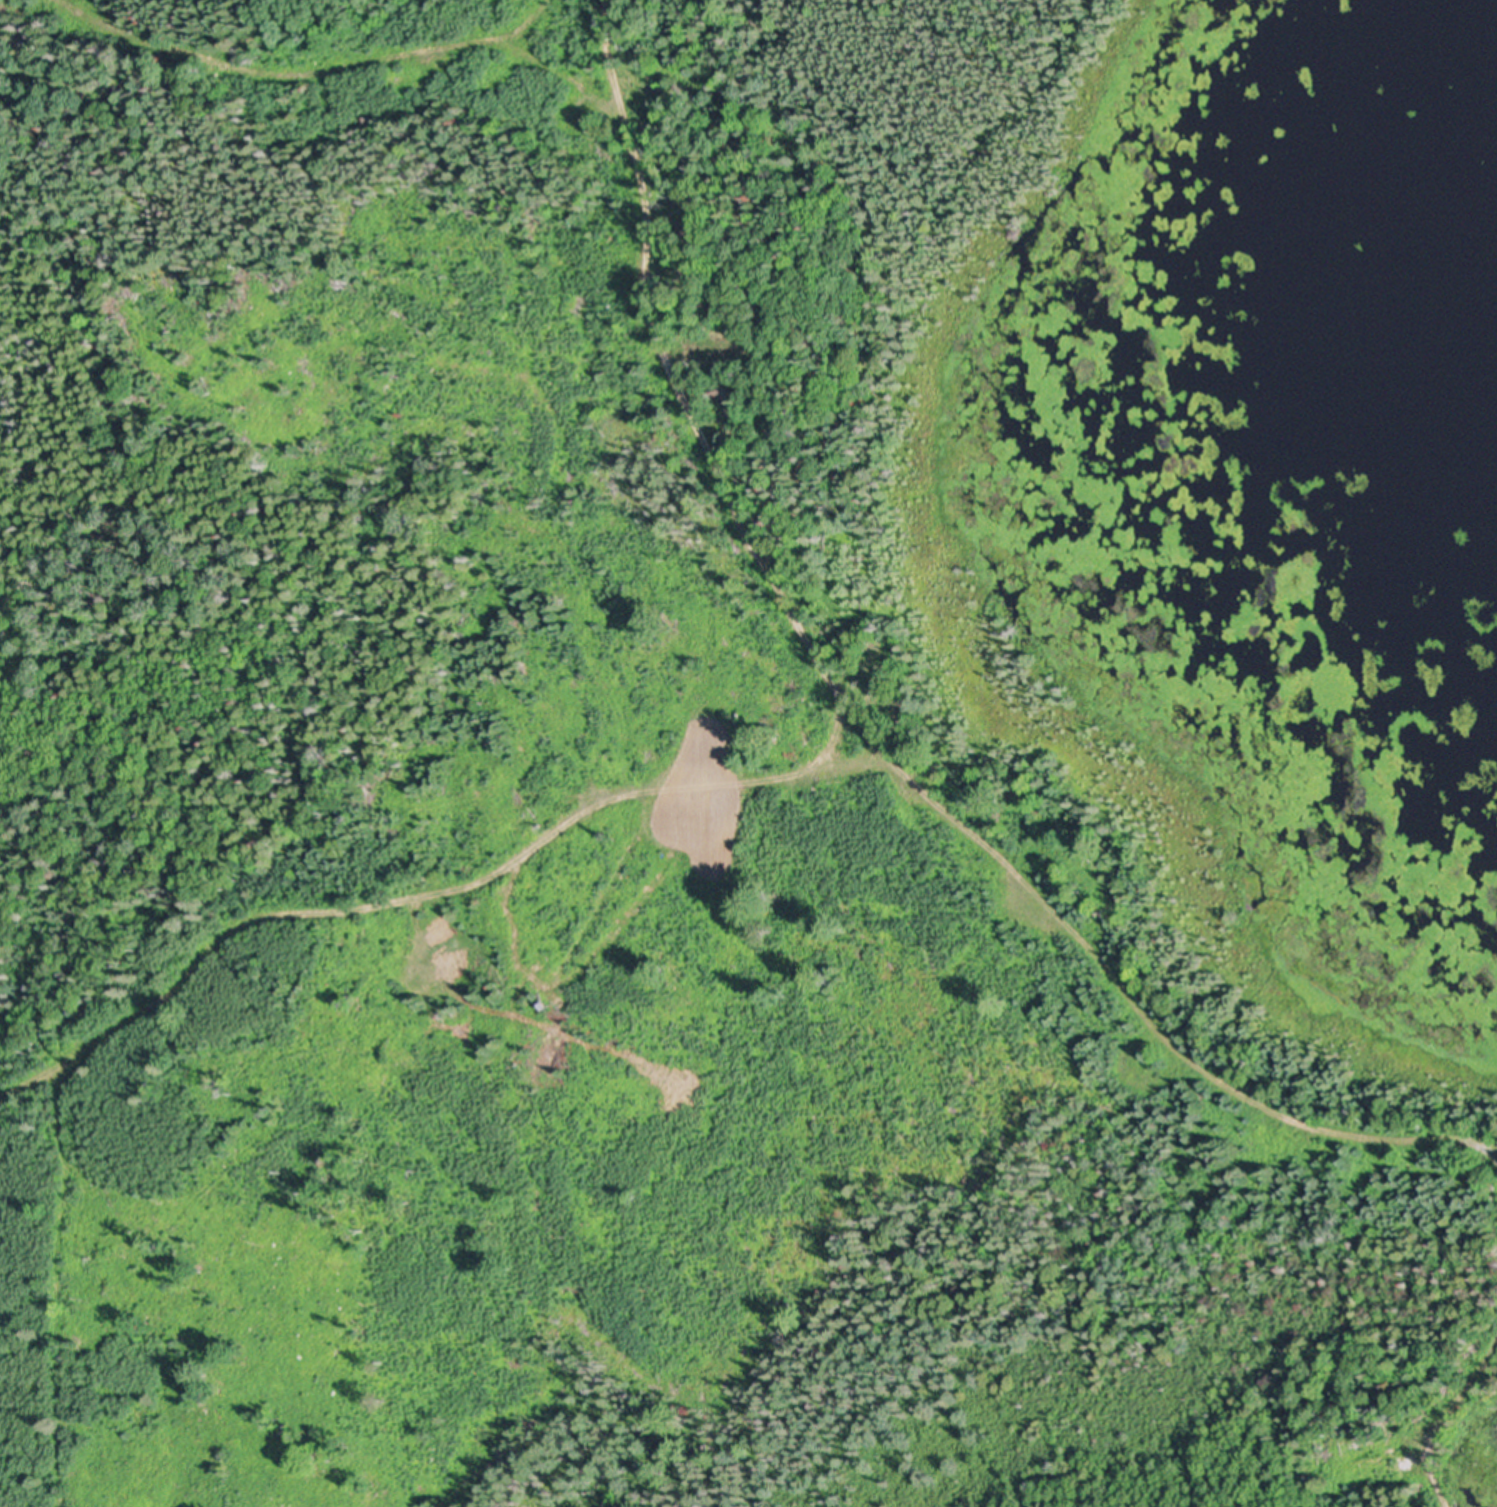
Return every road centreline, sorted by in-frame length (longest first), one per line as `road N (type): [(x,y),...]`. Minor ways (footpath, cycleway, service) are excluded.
road 1 (residential): [(0,1092),(63,1075),(221,934),(640,776),(829,733),(877,746),(1036,940),(1179,1048),(1292,1093),(1489,1134),(1496,1144)]
road 2 (residential): [(607,0),(655,344),(829,733)]
road 3 (residential): [(1496,1294),(1434,1409),(1429,1506)]

